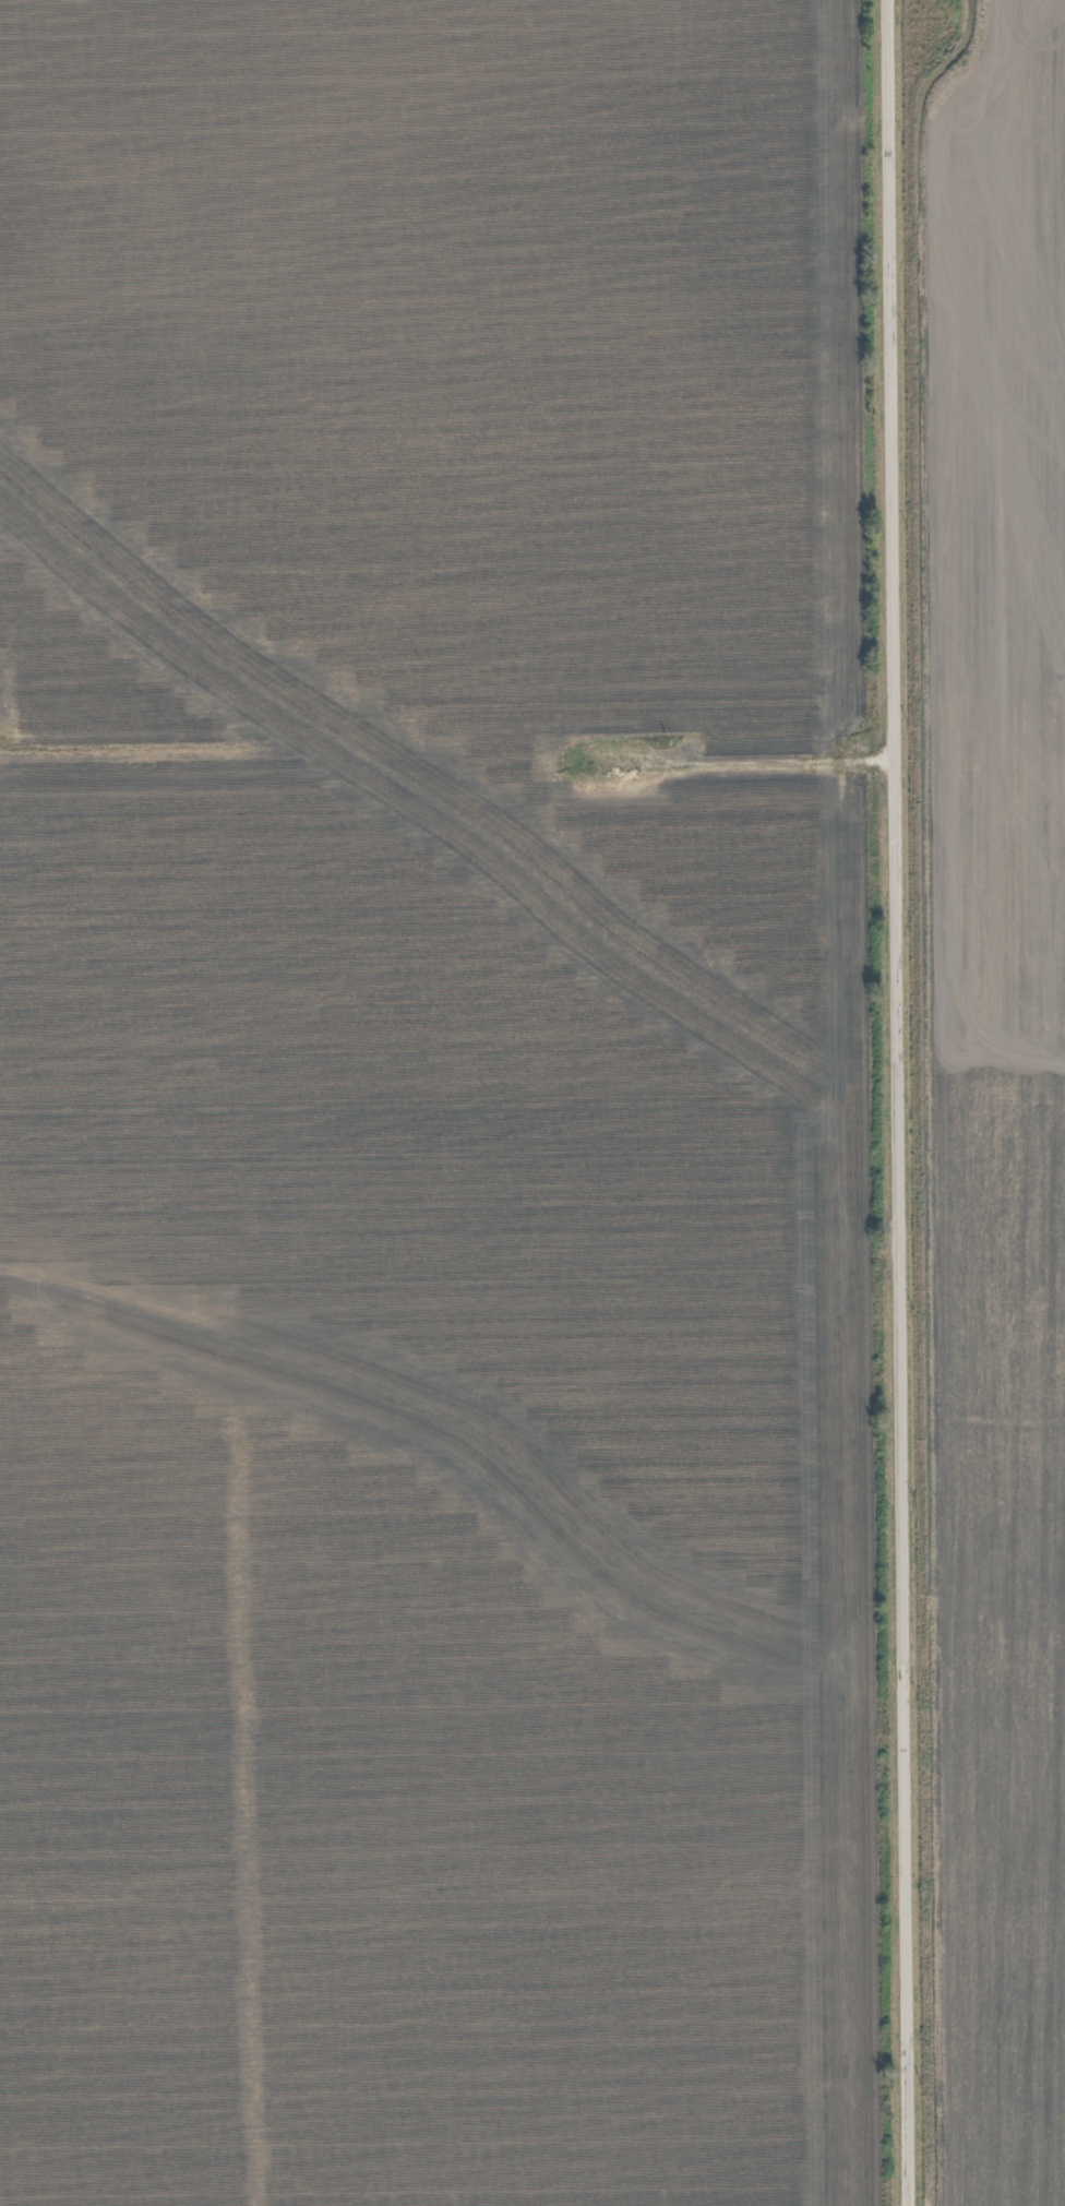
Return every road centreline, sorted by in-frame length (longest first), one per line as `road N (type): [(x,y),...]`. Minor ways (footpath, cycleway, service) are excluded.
road 1 (residential): [(911,2205),(891,0)]

